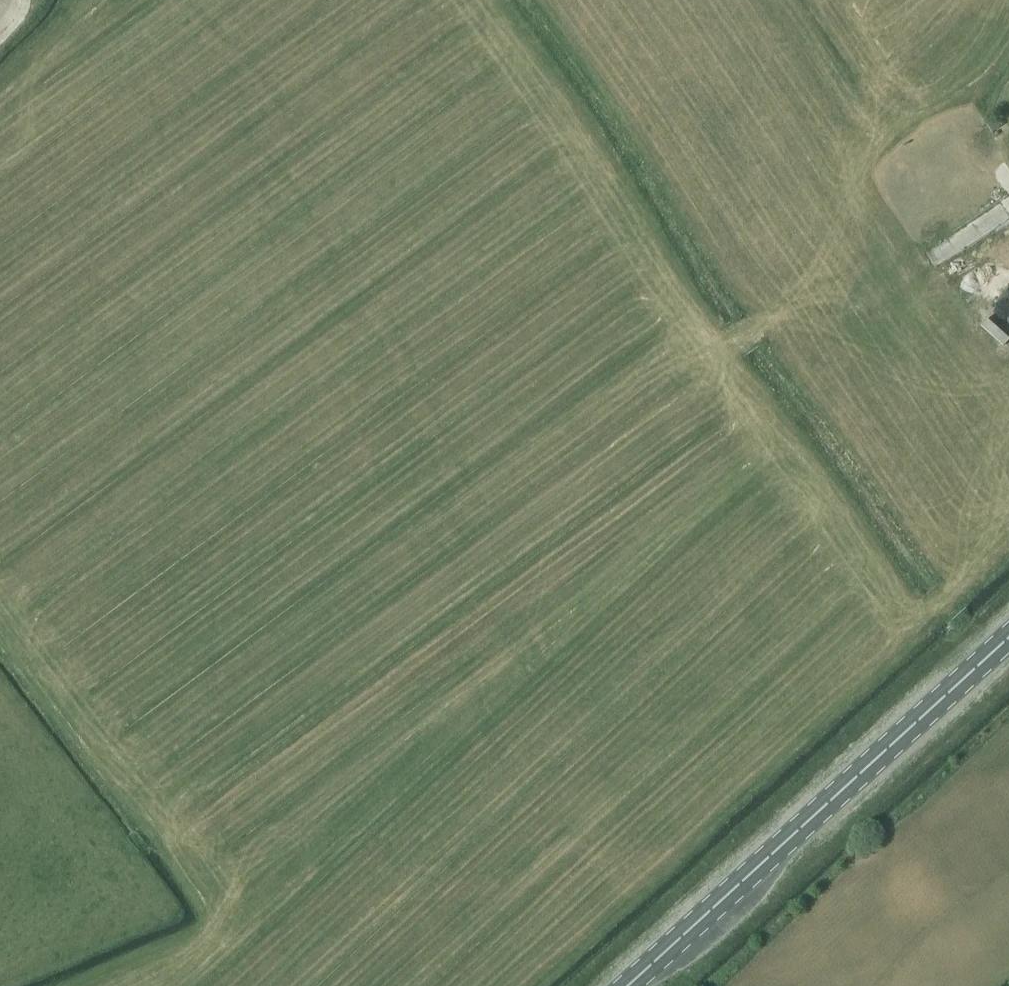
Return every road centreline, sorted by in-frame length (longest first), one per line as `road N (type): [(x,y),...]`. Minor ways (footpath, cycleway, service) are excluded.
road 1 (primary): [(628,985),(1008,637)]

